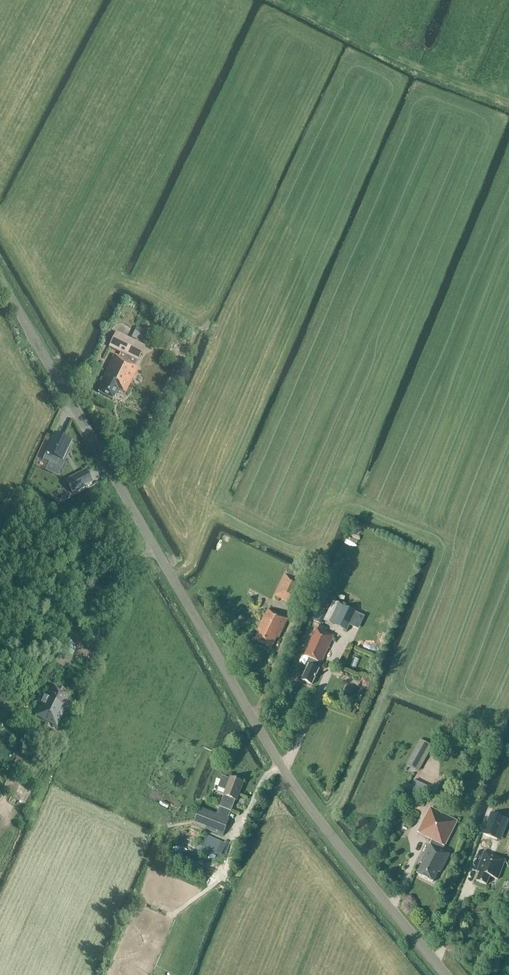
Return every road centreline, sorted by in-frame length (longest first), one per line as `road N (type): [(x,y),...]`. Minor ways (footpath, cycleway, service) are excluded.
road 1 (unclassified): [(446,974),(293,786),(0,284)]

